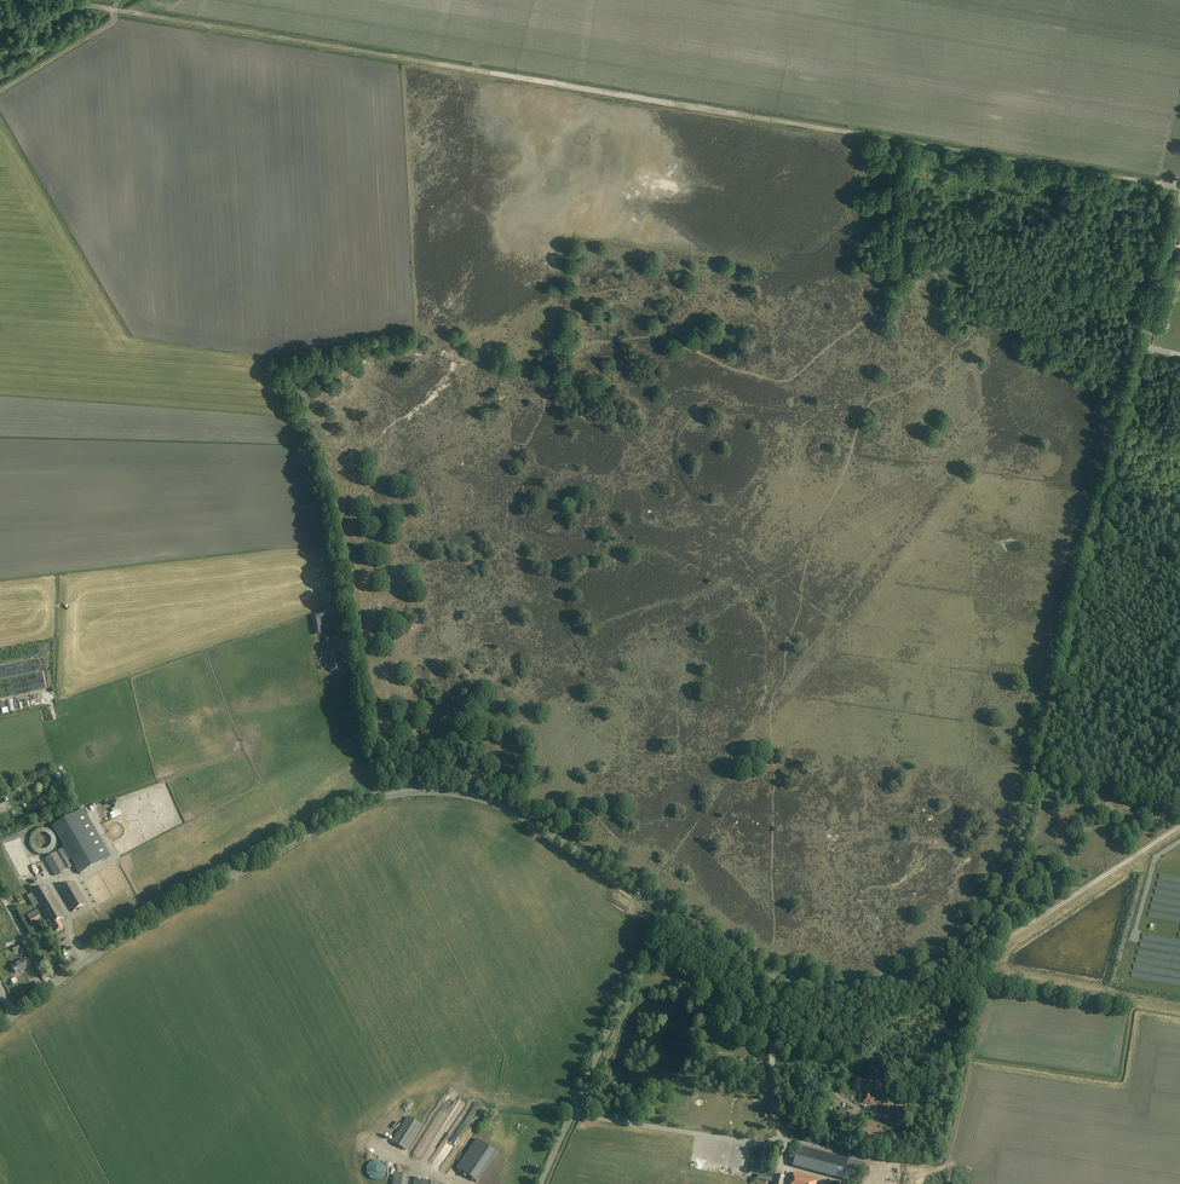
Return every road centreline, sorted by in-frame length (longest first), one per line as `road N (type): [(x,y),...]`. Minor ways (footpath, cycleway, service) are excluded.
road 1 (track): [(47,0),(1179,186)]
road 2 (unclassified): [(665,906),(777,975),(848,988),(922,972),(955,951),(999,905),(1022,849),(1179,207)]
road 3 (unclassified): [(50,987),(134,930),(357,807),(393,795),(438,792),(493,802),(665,906)]
road 4 (track): [(264,362),(247,51),(213,41),(210,27)]
road 5 (unclassified): [(542,1183),(665,906)]
road 6 (track): [(1002,943),(950,1158),(935,1170),(882,1164)]
road 7 (track): [(366,742),(329,540)]

